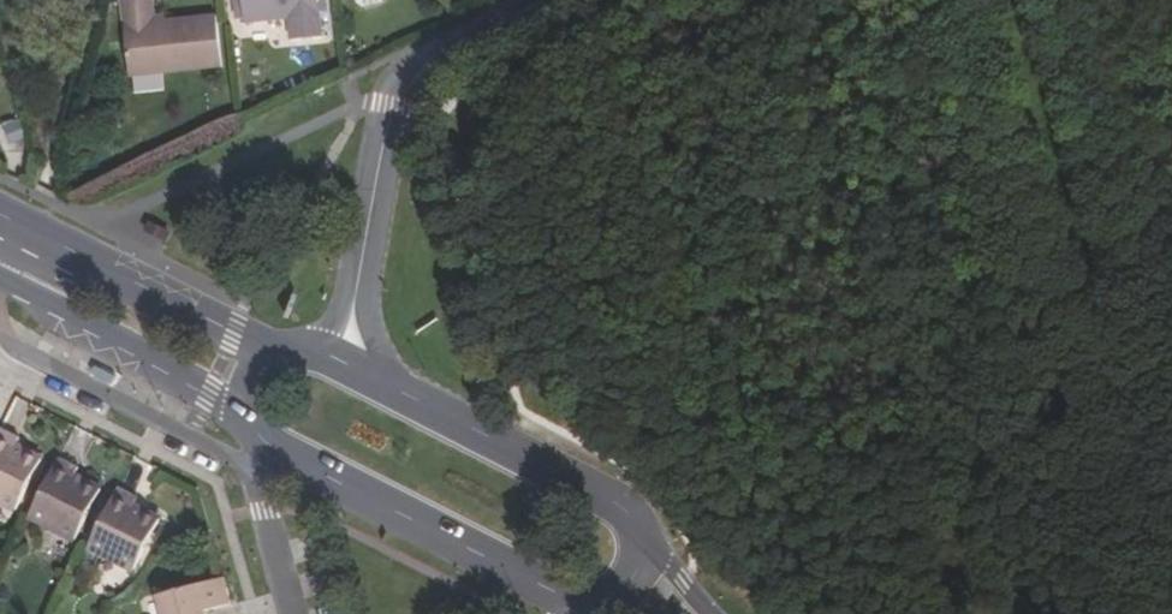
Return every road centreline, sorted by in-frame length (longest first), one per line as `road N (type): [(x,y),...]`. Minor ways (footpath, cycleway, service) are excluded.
road 1 (residential): [(343,369),(389,111),(404,77),(521,0)]
road 2 (secondary): [(636,548),(622,511),(343,369)]
road 3 (secondary): [(276,453),(577,607)]
road 4 (residential): [(0,318),(21,353),(245,466),(269,448)]
road 5 (secondary): [(272,356),(0,217)]
road 6 (secondary): [(0,283),(242,416)]
road 7 (residential): [(276,453),(265,510),(294,613)]

